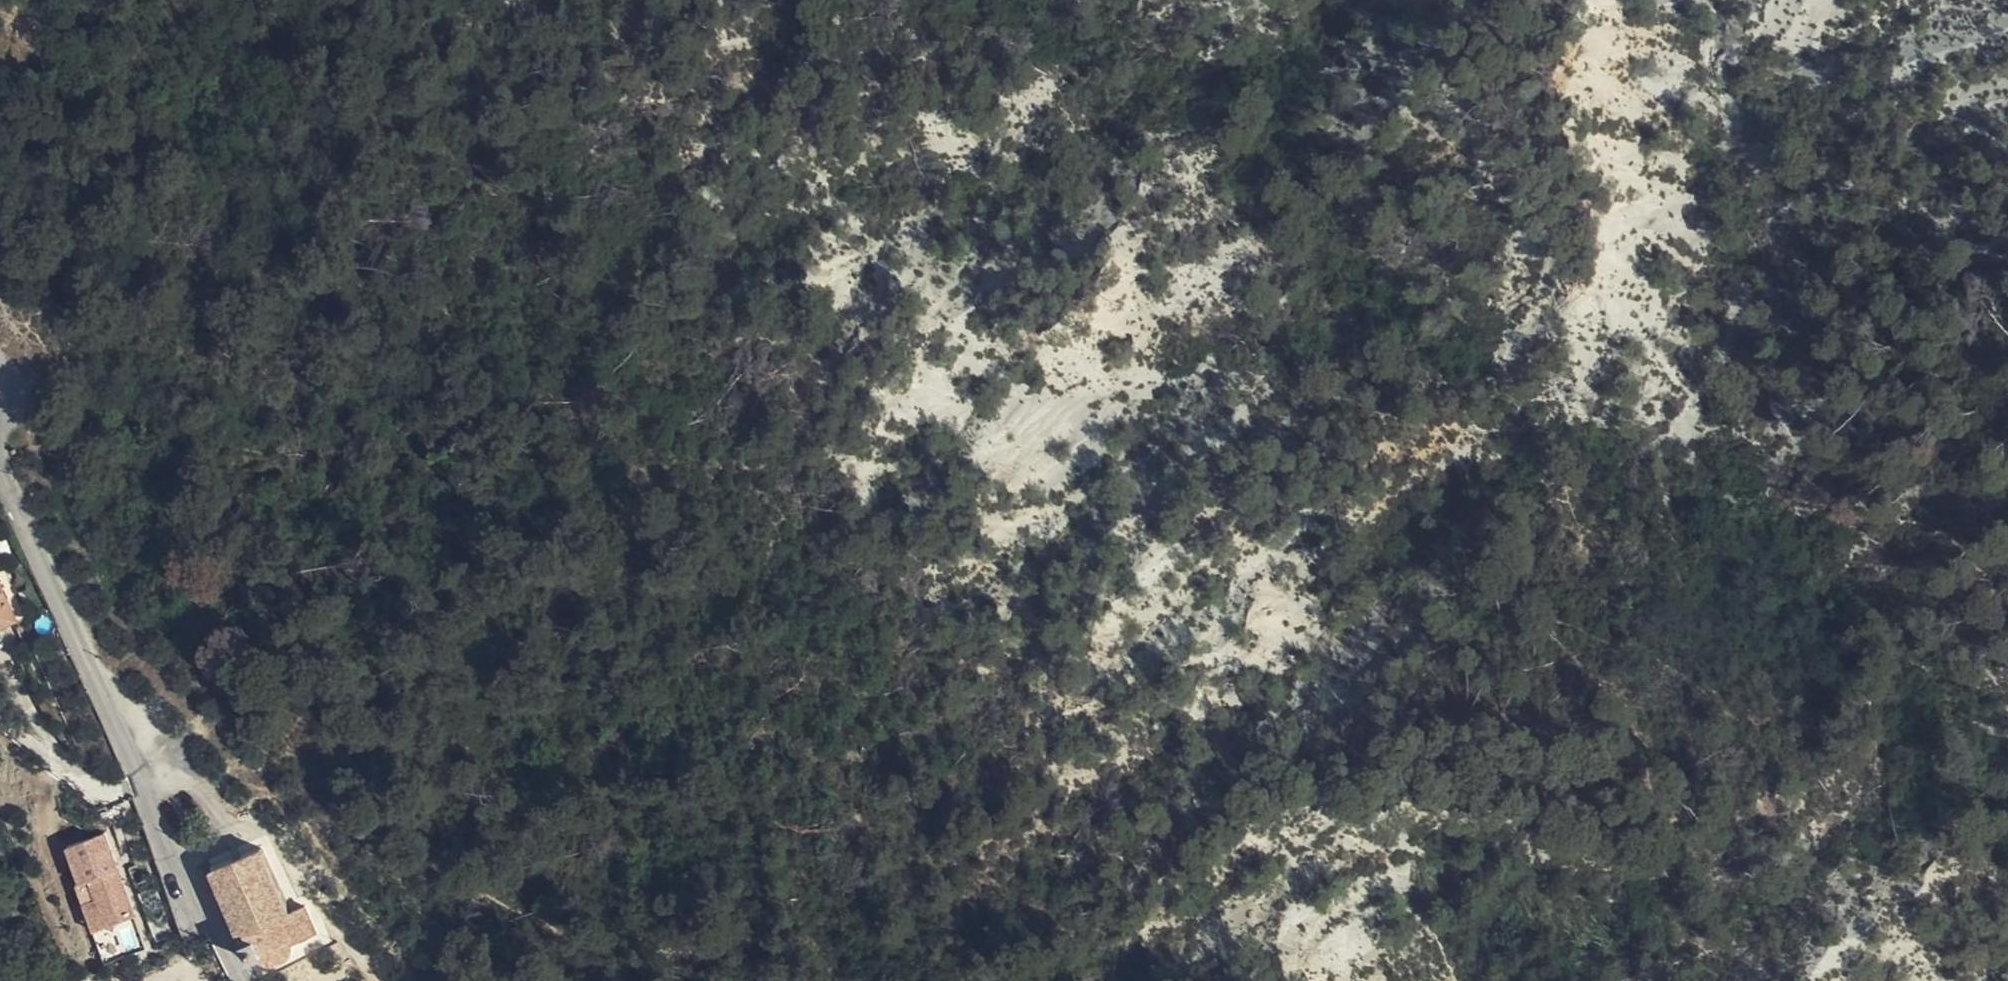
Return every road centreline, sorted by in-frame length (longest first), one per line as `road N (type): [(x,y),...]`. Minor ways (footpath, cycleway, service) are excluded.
road 1 (unclassified): [(246,980),(0,464)]

